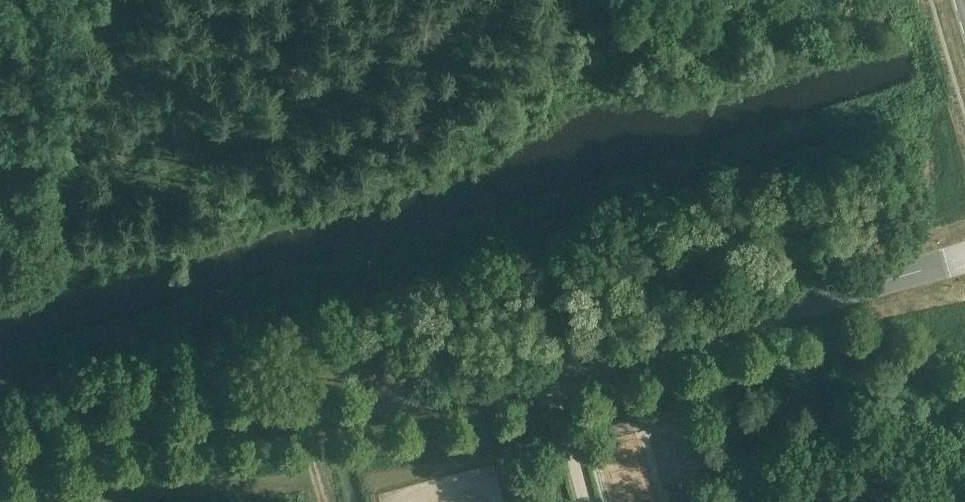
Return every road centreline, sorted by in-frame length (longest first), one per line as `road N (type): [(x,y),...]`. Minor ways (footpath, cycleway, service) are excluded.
road 1 (unclassified): [(0,454),(561,373),(964,258)]

